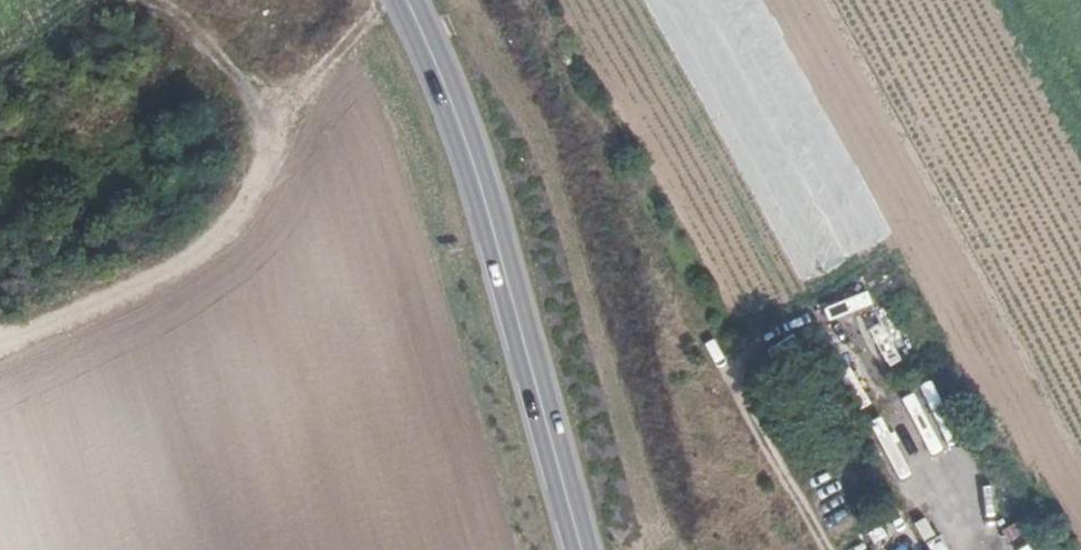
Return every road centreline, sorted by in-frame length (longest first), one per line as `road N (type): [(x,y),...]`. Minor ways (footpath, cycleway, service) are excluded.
road 1 (track): [(826,549),(524,0)]
road 2 (secondary): [(580,549),(479,185),(405,0)]

